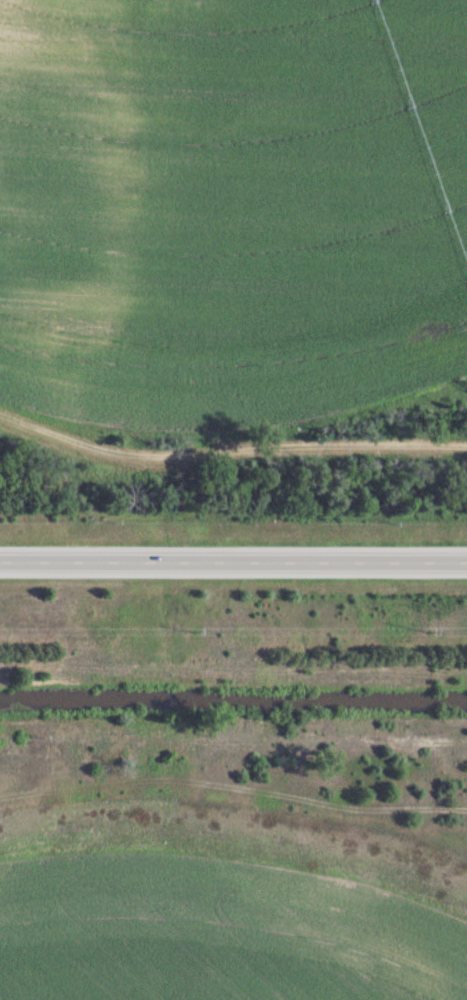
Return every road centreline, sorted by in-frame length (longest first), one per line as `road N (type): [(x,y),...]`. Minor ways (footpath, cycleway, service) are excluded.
road 1 (secondary): [(0,560),(466,561)]

